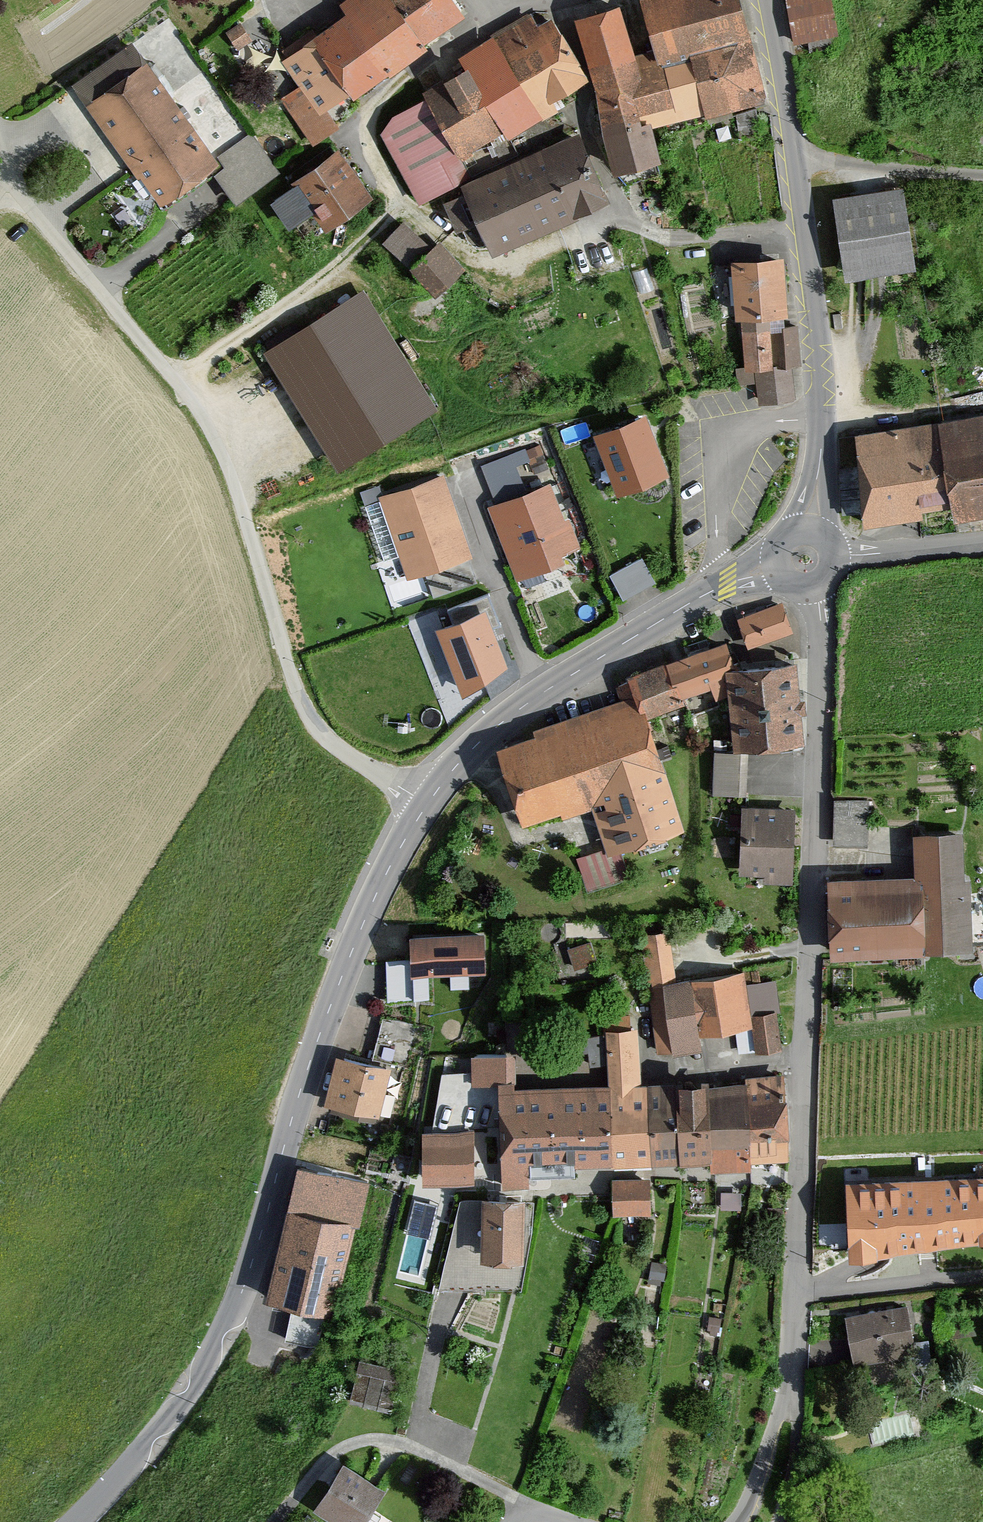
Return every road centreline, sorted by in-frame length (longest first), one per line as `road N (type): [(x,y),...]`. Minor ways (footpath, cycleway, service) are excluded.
road 1 (residential): [(817,592),(788,1397),(751,1504),(738,1521)]
road 2 (tertiary): [(427,804),(354,945),(252,1254),(203,1374),(74,1521)]
road 3 (unclassified): [(427,804),(355,761),(313,723),(218,452),(176,385),(7,182),(0,160)]
road 4 (tertiary): [(765,0),(820,361),(822,425),(808,523)]
road 5 (tertiary): [(772,566),(719,586),(537,697),(458,764),(427,804)]
road 6 (residential): [(400,204),(367,139),(374,108),(498,4)]
road 7 (residential): [(982,541),(842,557)]

